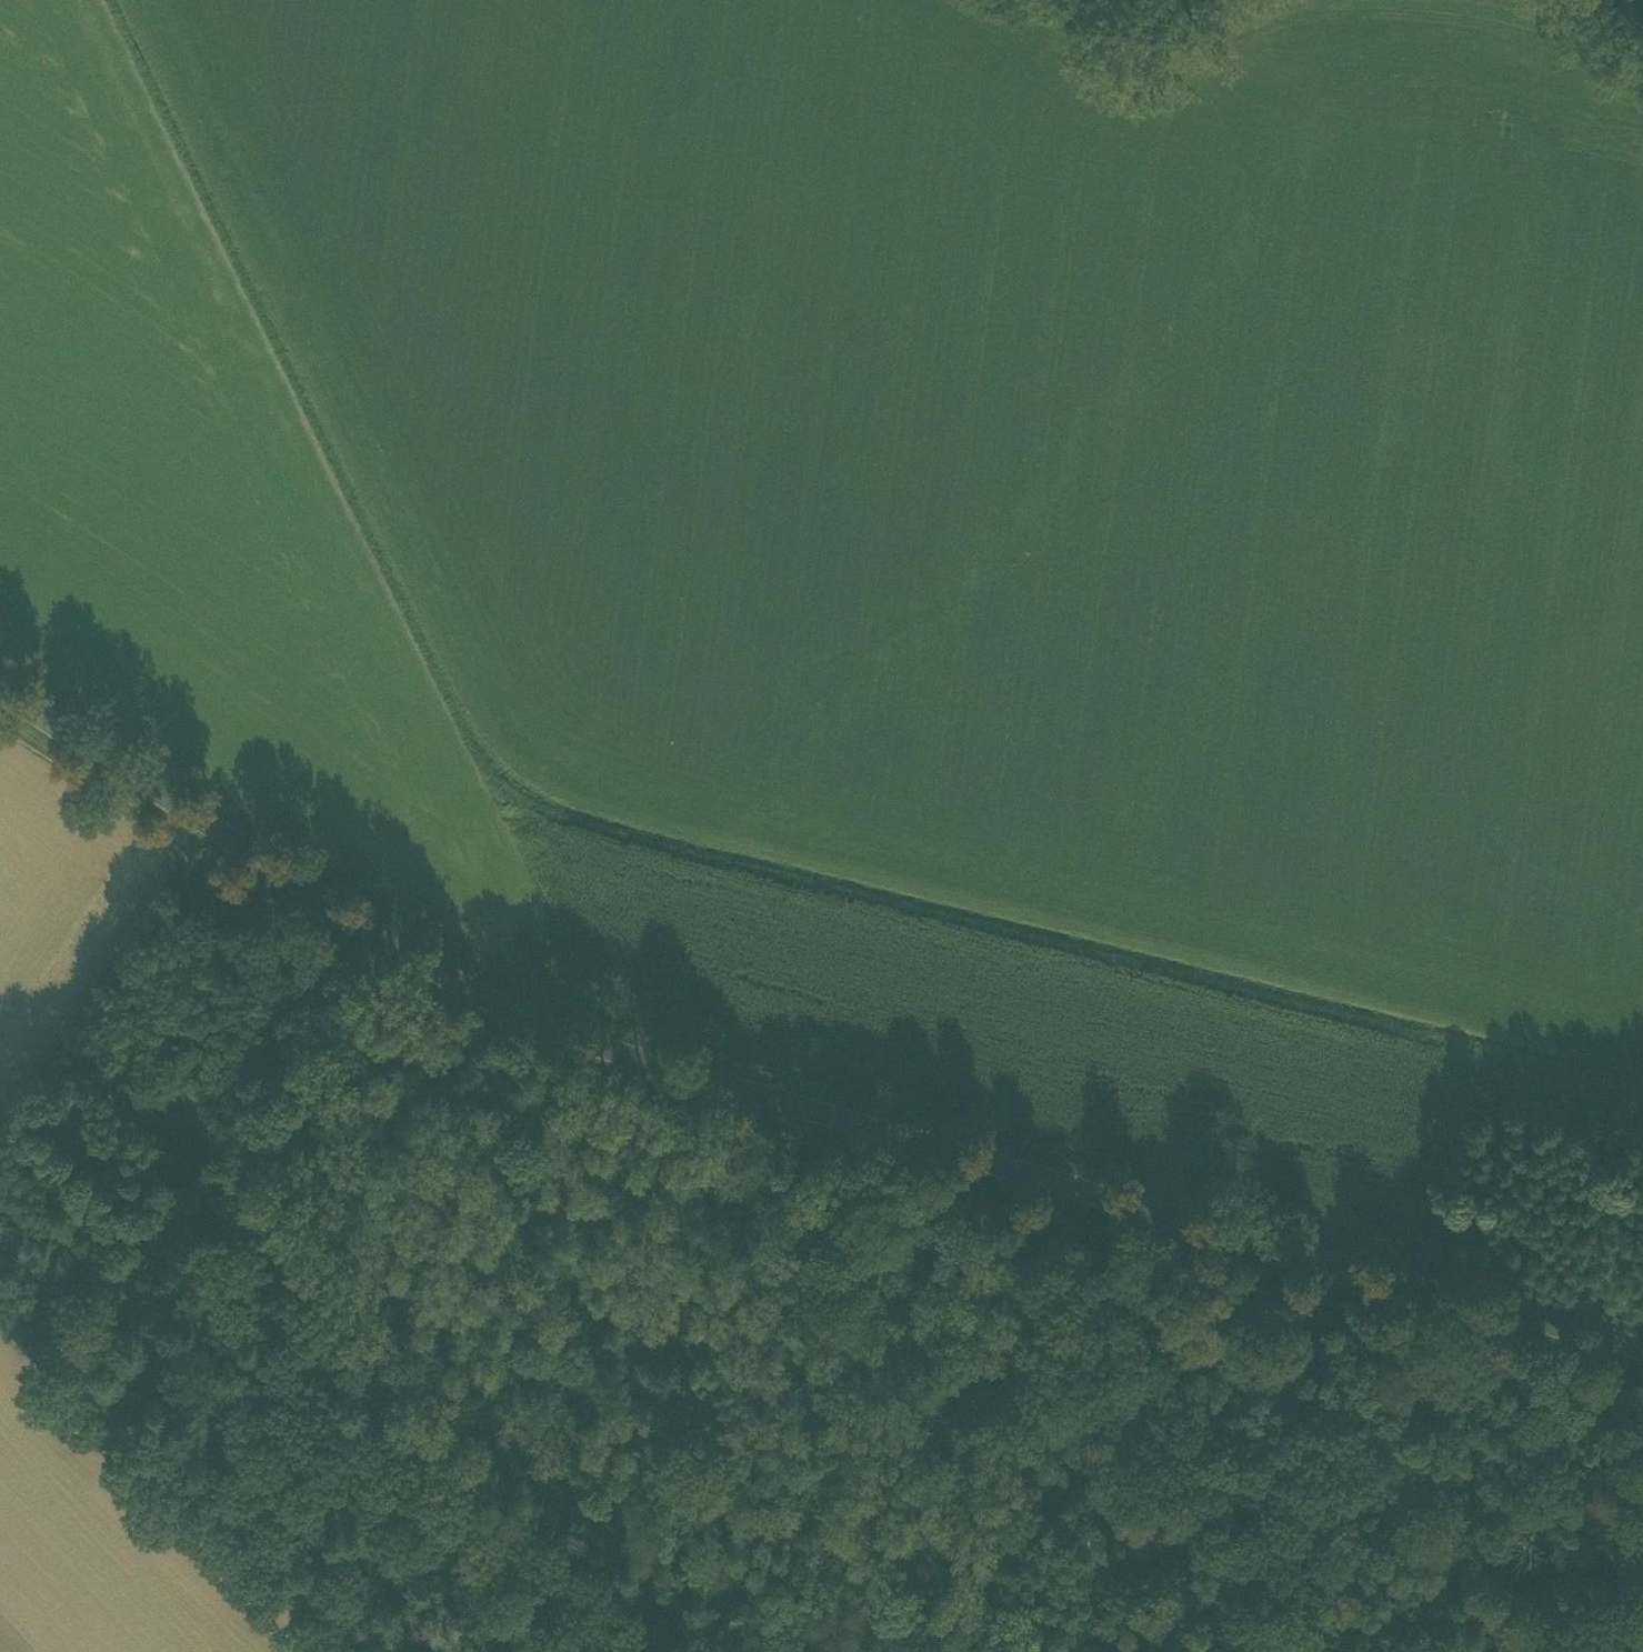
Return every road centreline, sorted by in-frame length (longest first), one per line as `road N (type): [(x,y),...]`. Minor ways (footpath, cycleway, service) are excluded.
road 1 (secondary): [(0,687),(461,983),(567,1034),(1642,1347)]

